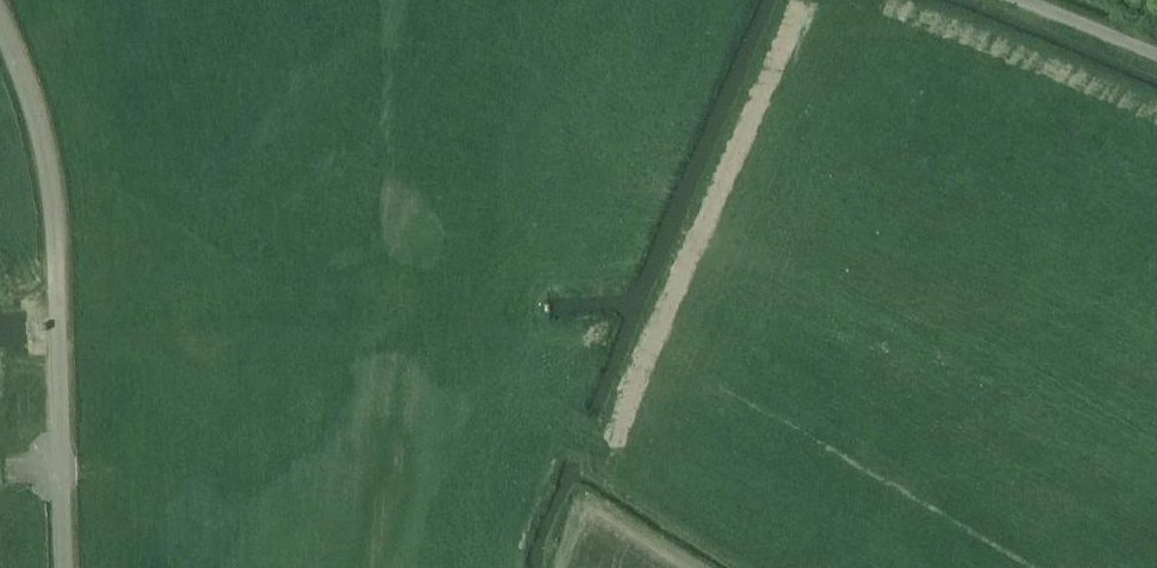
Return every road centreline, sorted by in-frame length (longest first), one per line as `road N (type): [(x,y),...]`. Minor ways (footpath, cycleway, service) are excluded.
road 1 (unclassified): [(1156,53),(1029,0)]

